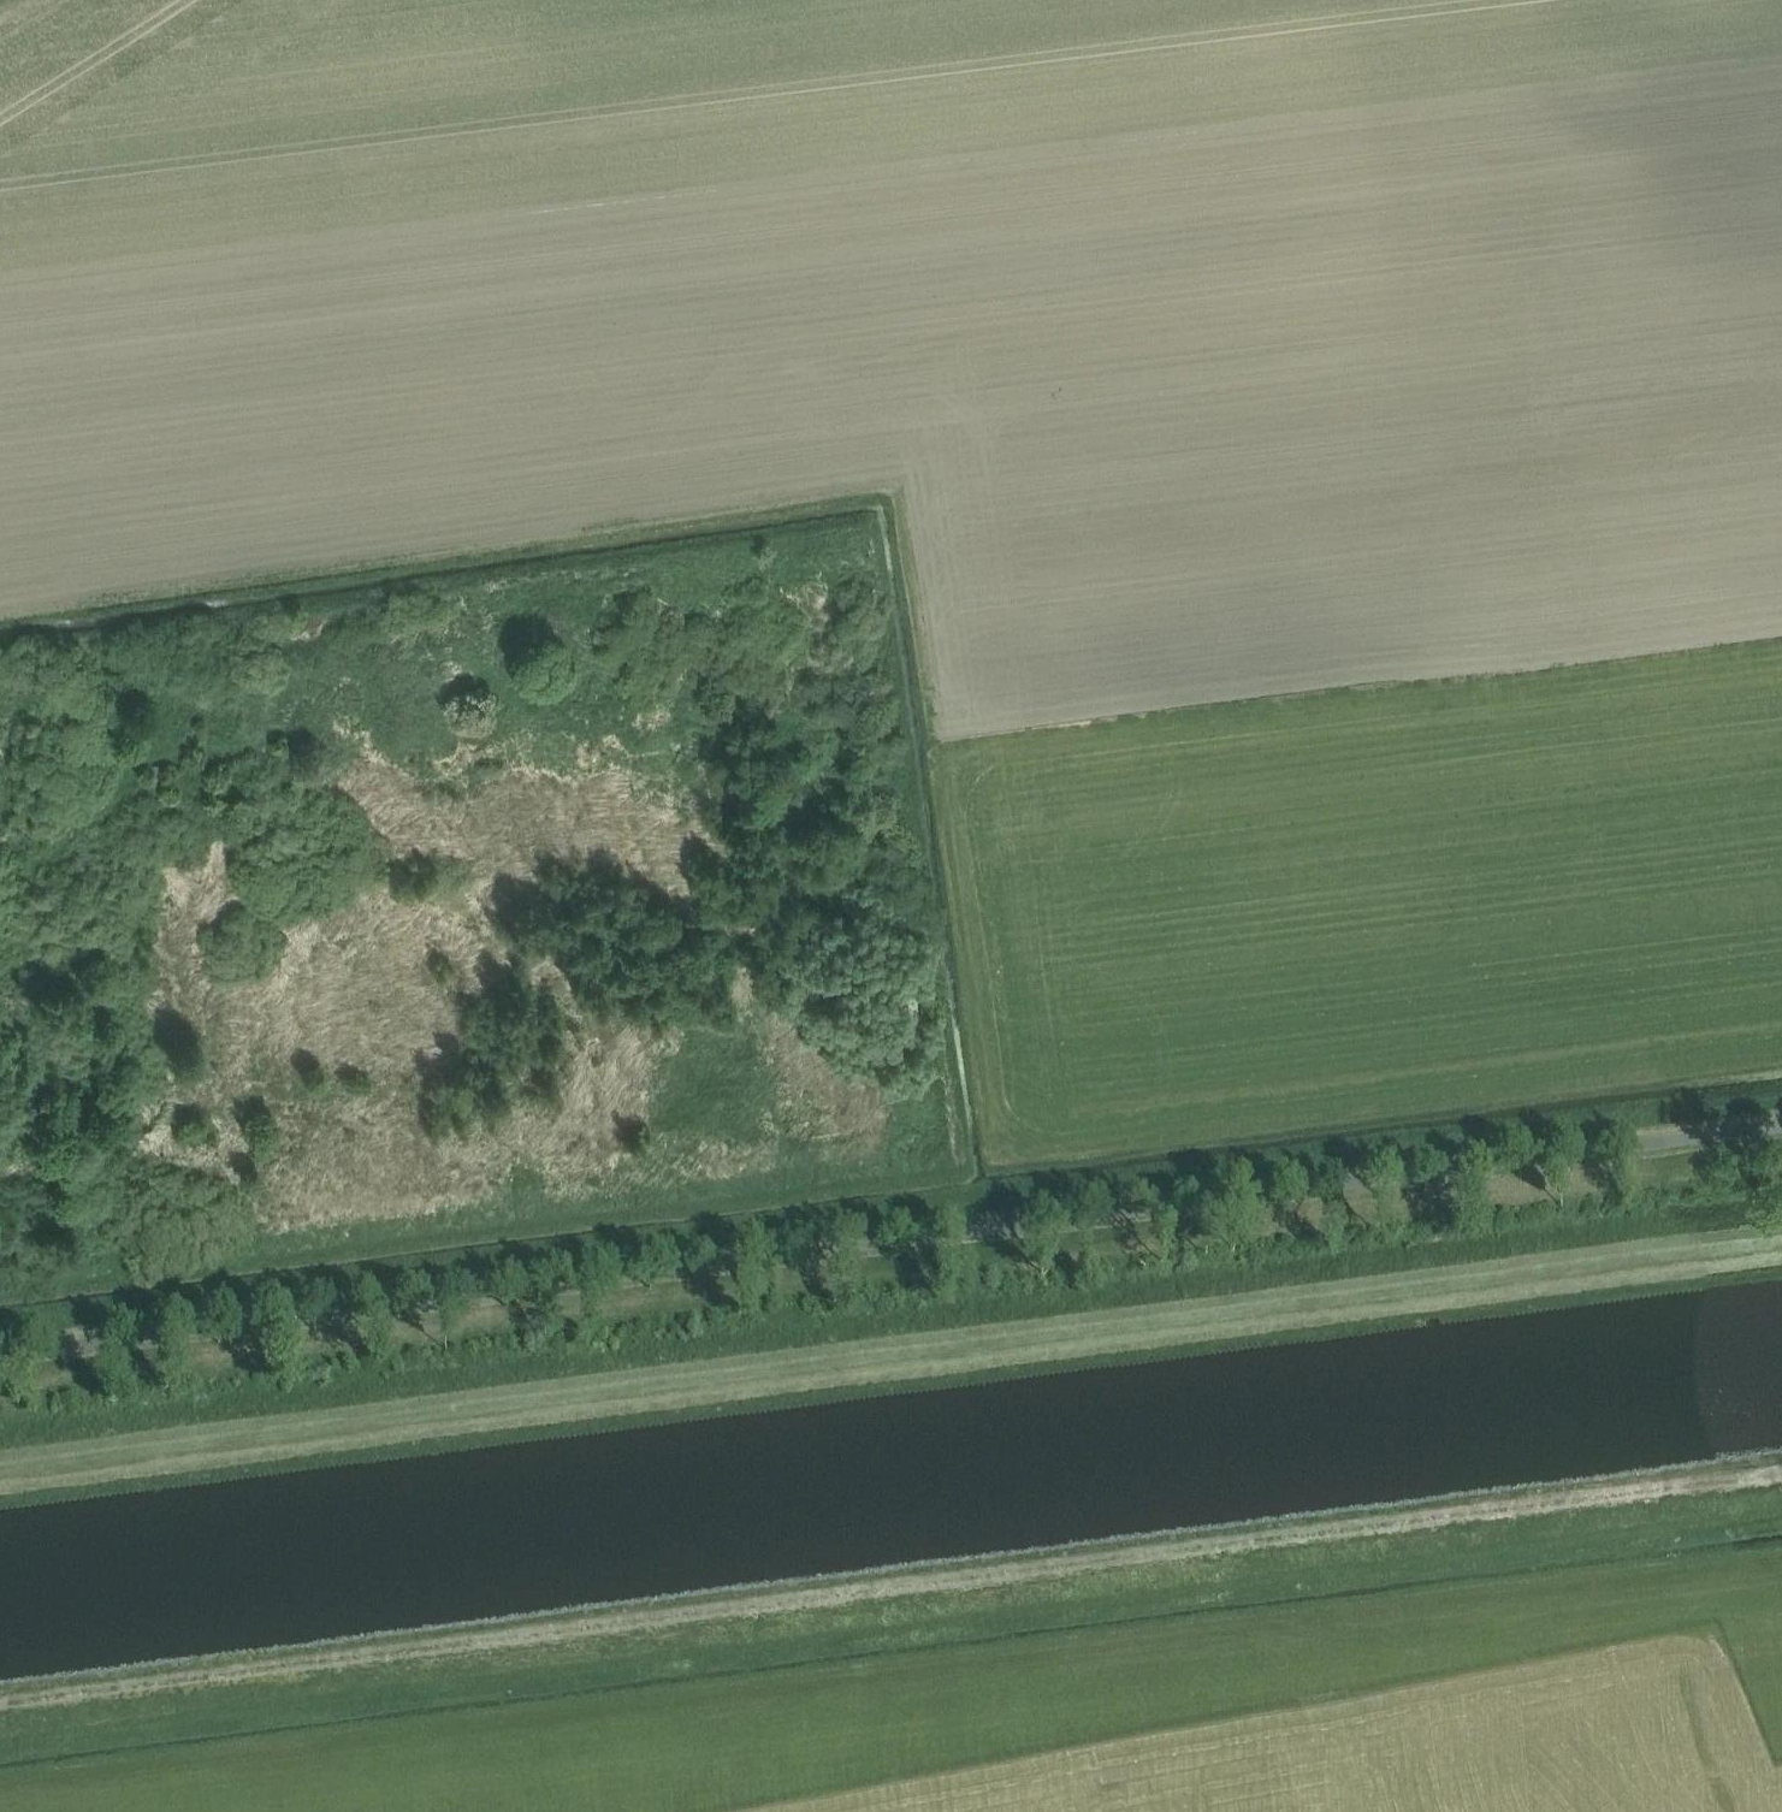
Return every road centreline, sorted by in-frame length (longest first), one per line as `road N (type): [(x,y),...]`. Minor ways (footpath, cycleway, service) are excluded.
road 1 (unclassified): [(1781,1128),(0,1355)]

